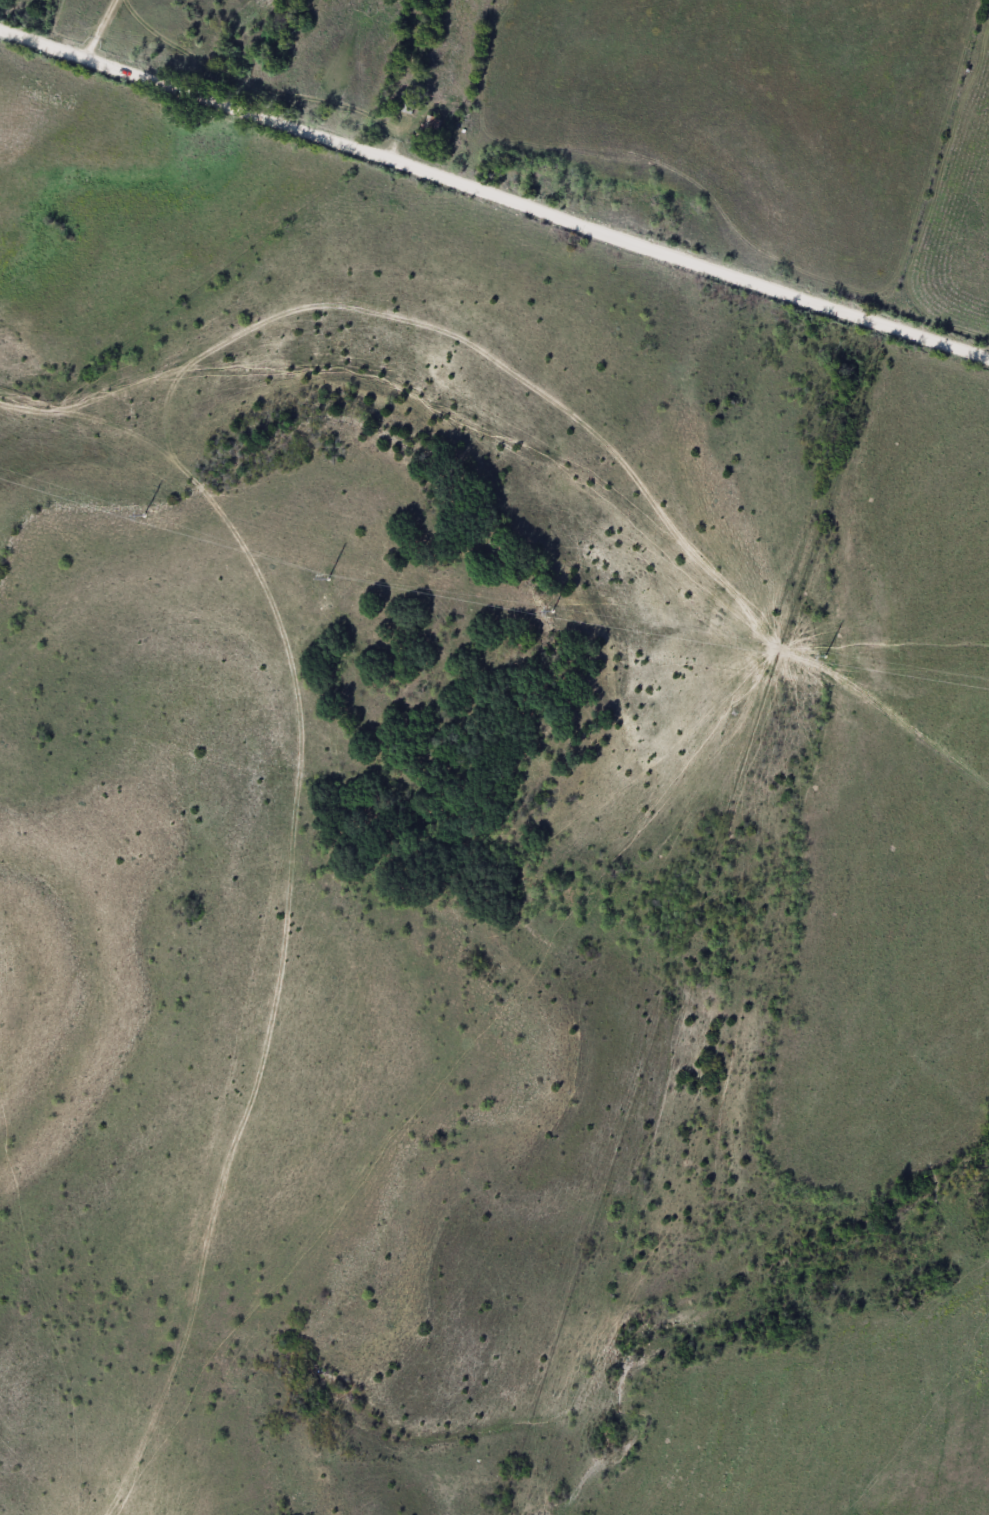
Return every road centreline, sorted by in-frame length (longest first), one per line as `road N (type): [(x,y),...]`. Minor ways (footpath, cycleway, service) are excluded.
road 1 (residential): [(988,356),(0,30)]

